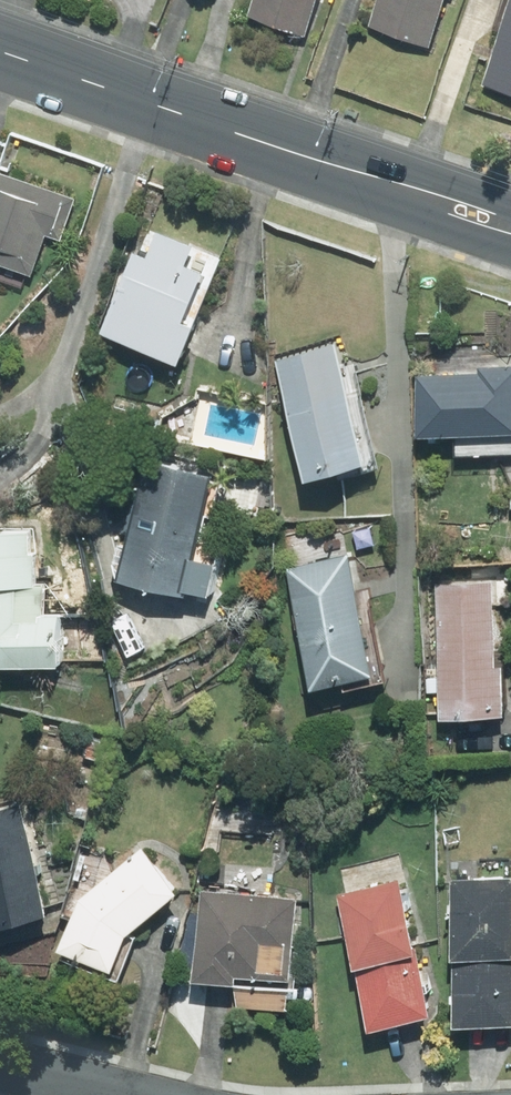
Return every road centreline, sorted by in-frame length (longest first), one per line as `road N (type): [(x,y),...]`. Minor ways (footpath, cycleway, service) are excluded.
road 1 (secondary): [(0,47),(510,229)]
road 2 (residential): [(0,1065),(133,1094)]

